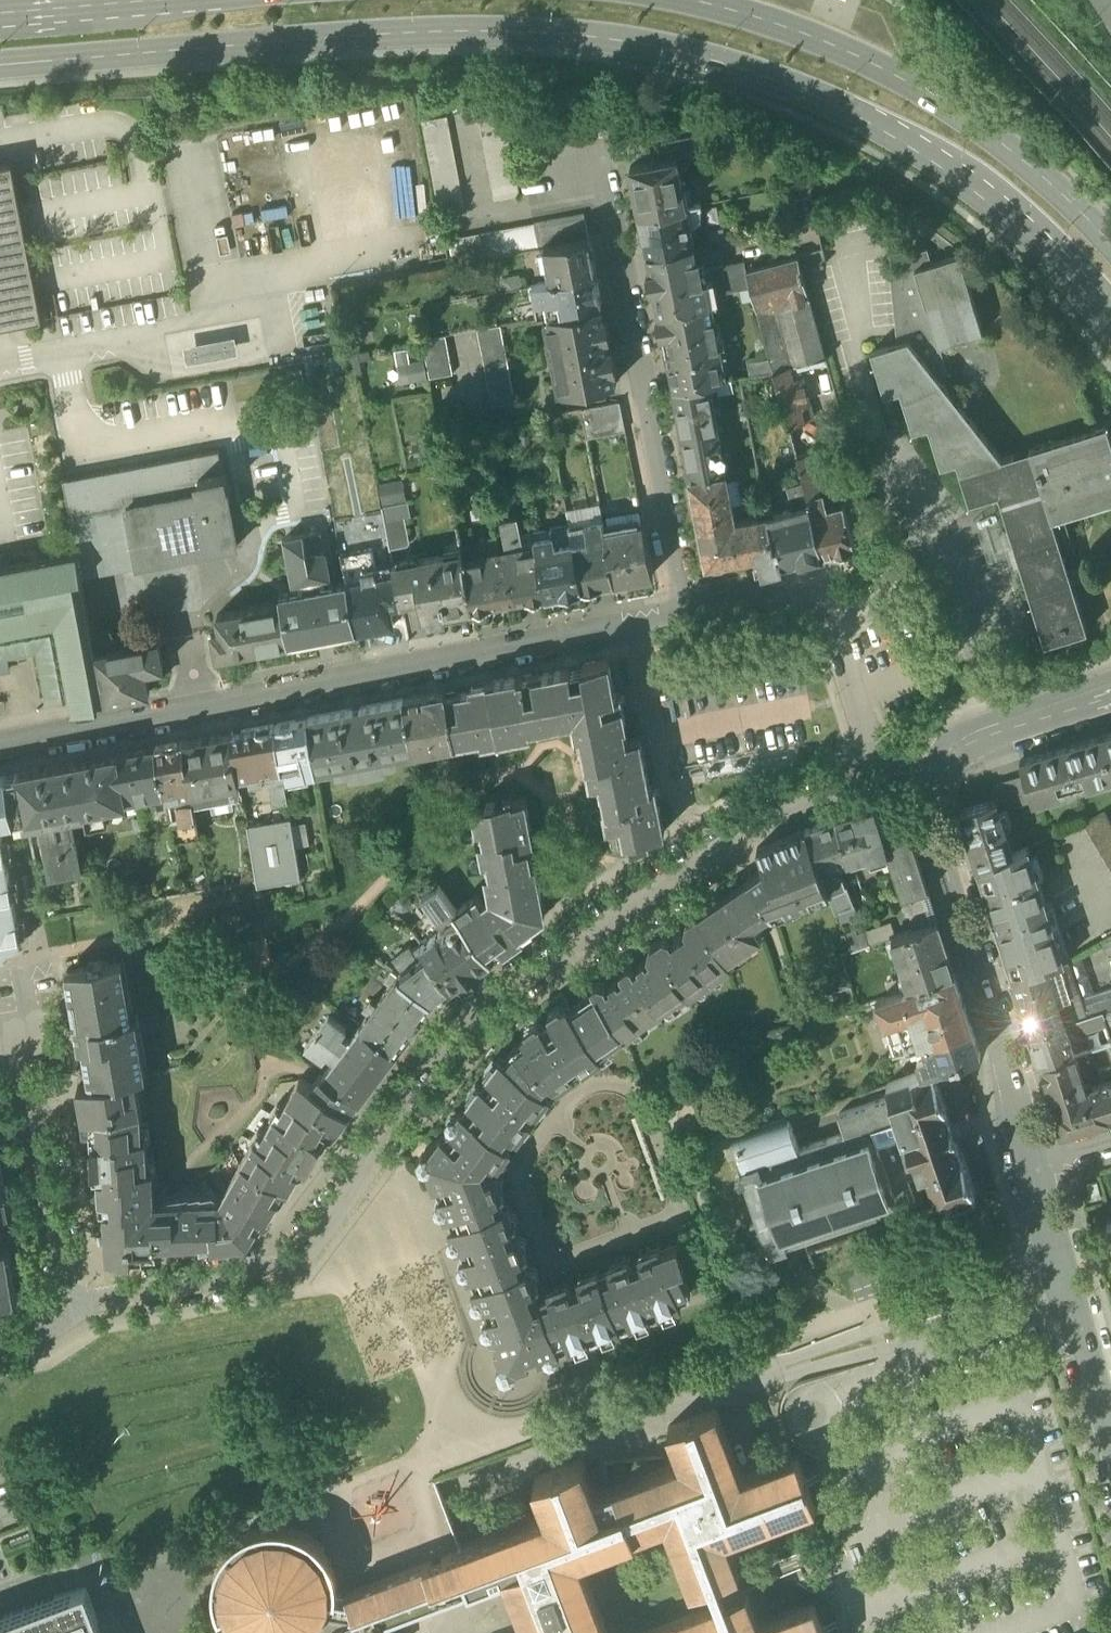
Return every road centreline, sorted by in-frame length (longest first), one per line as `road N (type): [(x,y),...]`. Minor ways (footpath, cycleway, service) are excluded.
road 1 (primary): [(0,68),(449,33),(654,48),(769,80),(983,190),(1110,319)]
road 2 (residential): [(871,777),(752,821),(476,1020),(294,1261),(63,1311)]
road 3 (residential): [(0,748),(688,611)]
road 4 (primary): [(1110,244),(1020,157),(928,94),(818,39),(679,0)]
road 5 (residential): [(688,611),(610,208),(573,182)]
road 6 (residential): [(1039,1165),(920,760)]
road 7 (residential): [(63,1311),(18,1036),(31,1018),(23,965)]
road 8 (residential): [(688,611),(813,579),(871,777)]
road 9 (residential): [(1110,1428),(1039,1165)]
road 10 (primary): [(213,0),(0,16)]
road 11 (residential): [(1110,697),(920,760)]

